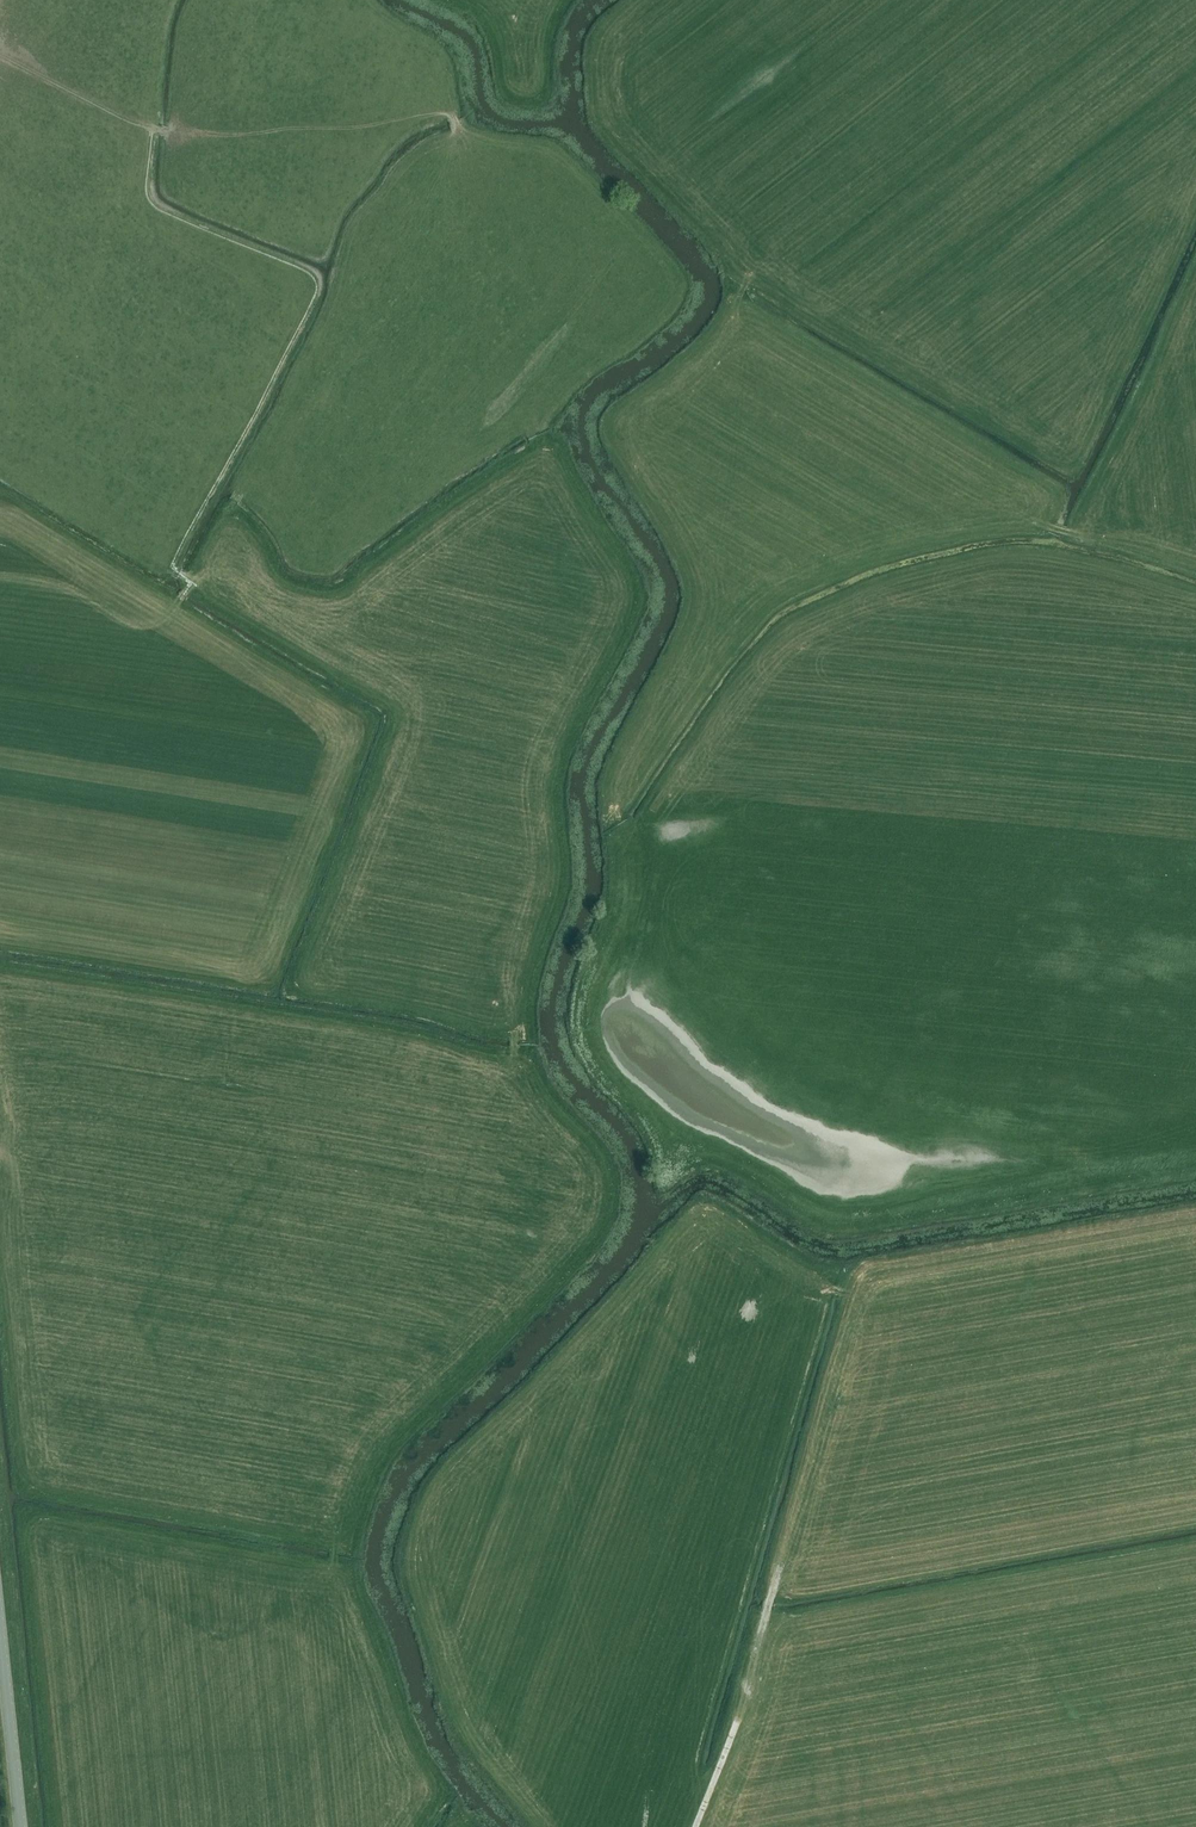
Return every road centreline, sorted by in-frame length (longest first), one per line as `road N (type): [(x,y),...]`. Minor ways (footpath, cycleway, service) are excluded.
road 1 (track): [(697,1826),(760,1659),(810,1470)]
road 2 (tertiary): [(21,1826),(0,1634)]

